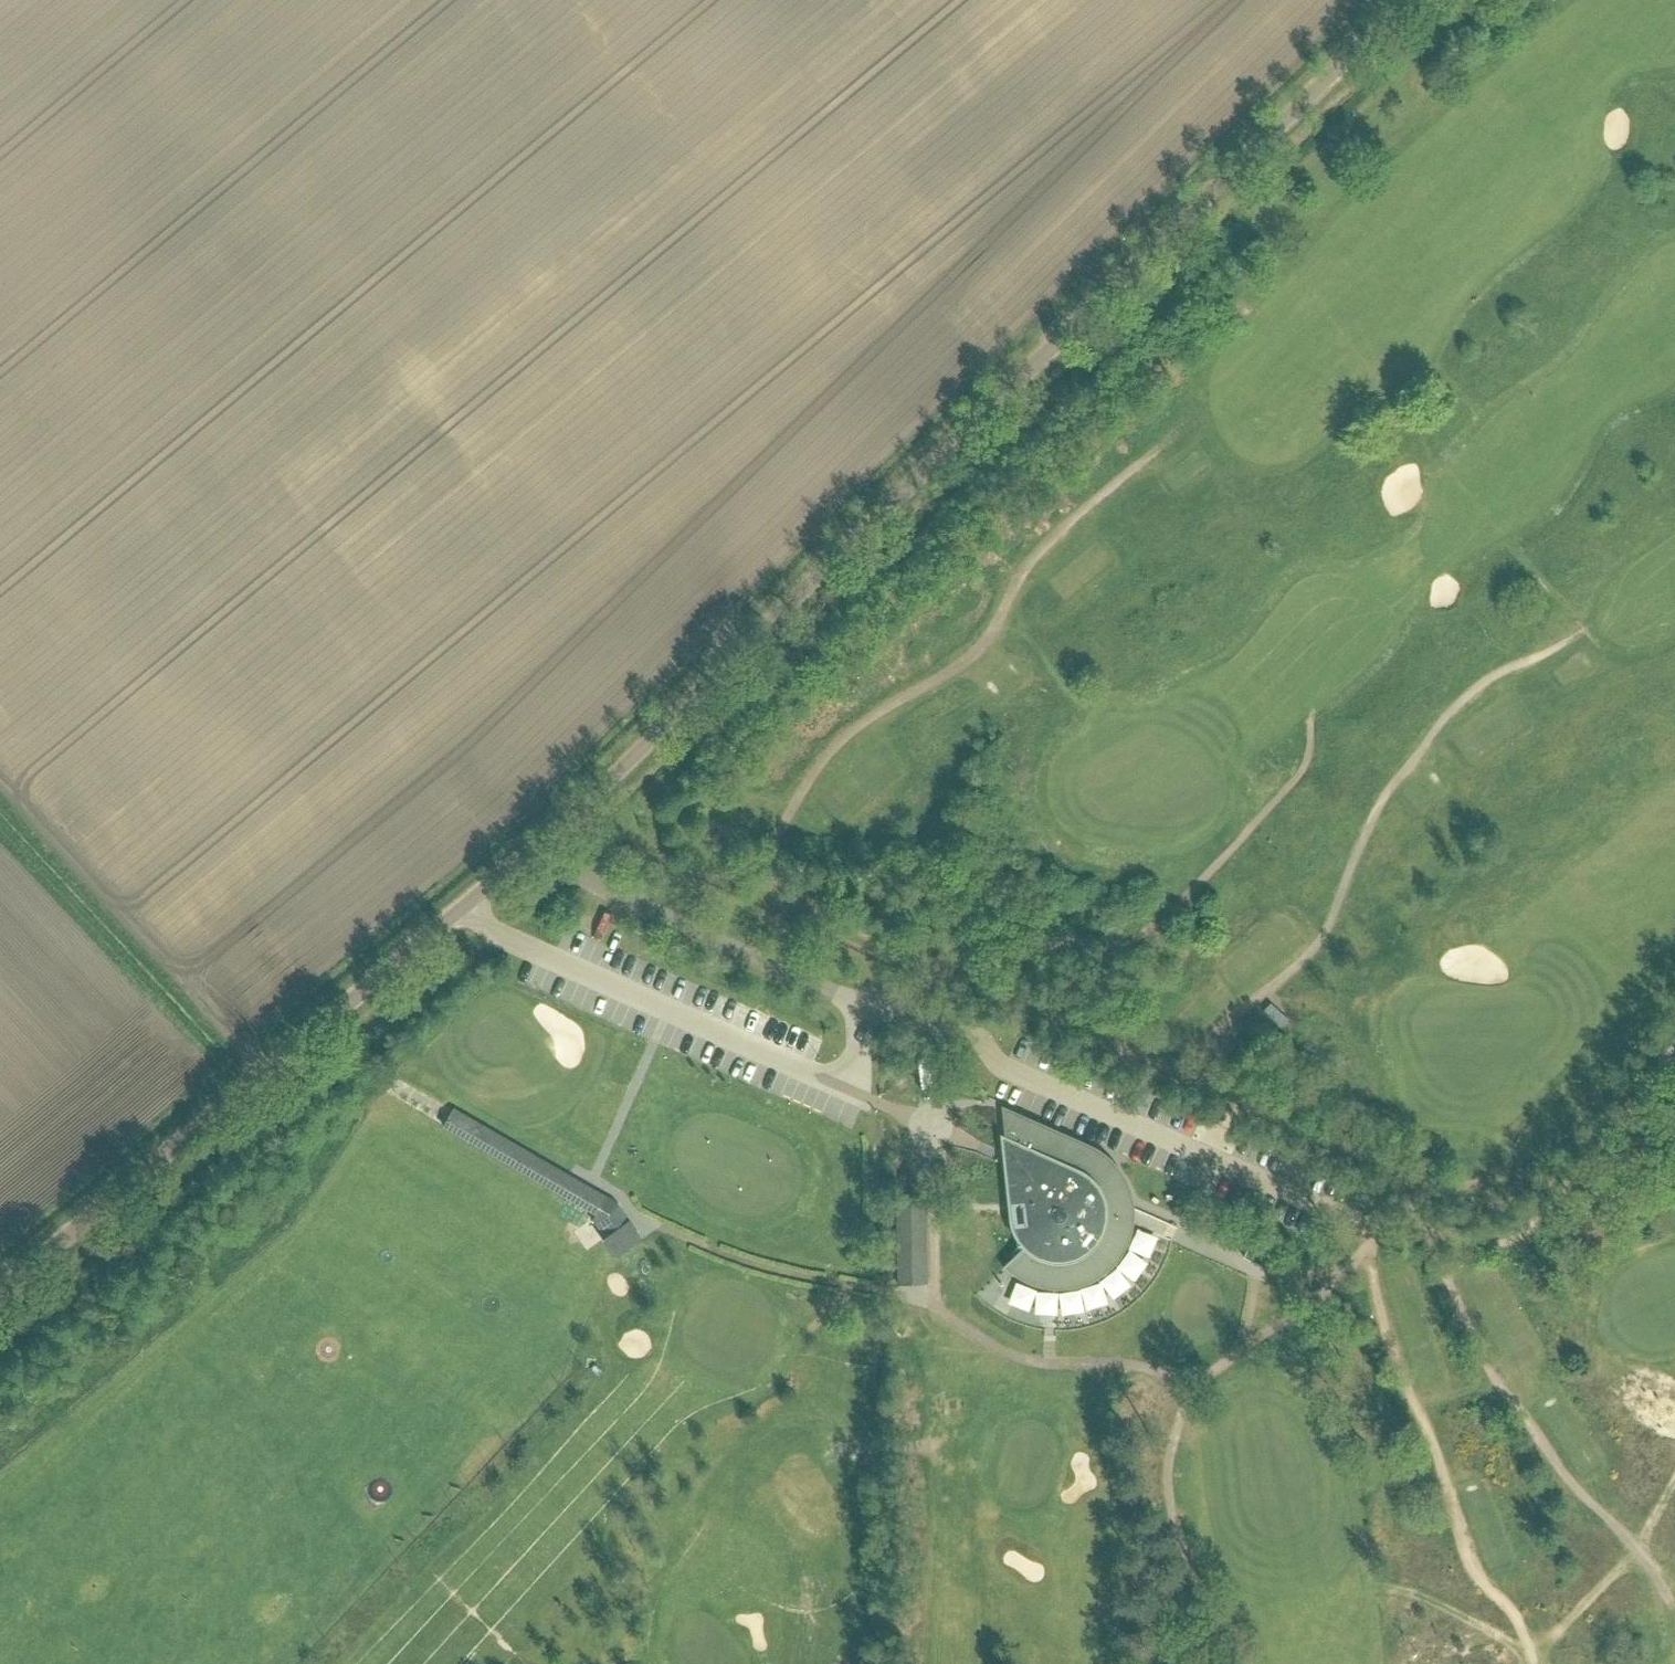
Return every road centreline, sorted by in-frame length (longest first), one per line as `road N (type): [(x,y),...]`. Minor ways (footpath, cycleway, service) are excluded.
road 1 (tertiary): [(0,1292),(536,850),(1407,0)]

